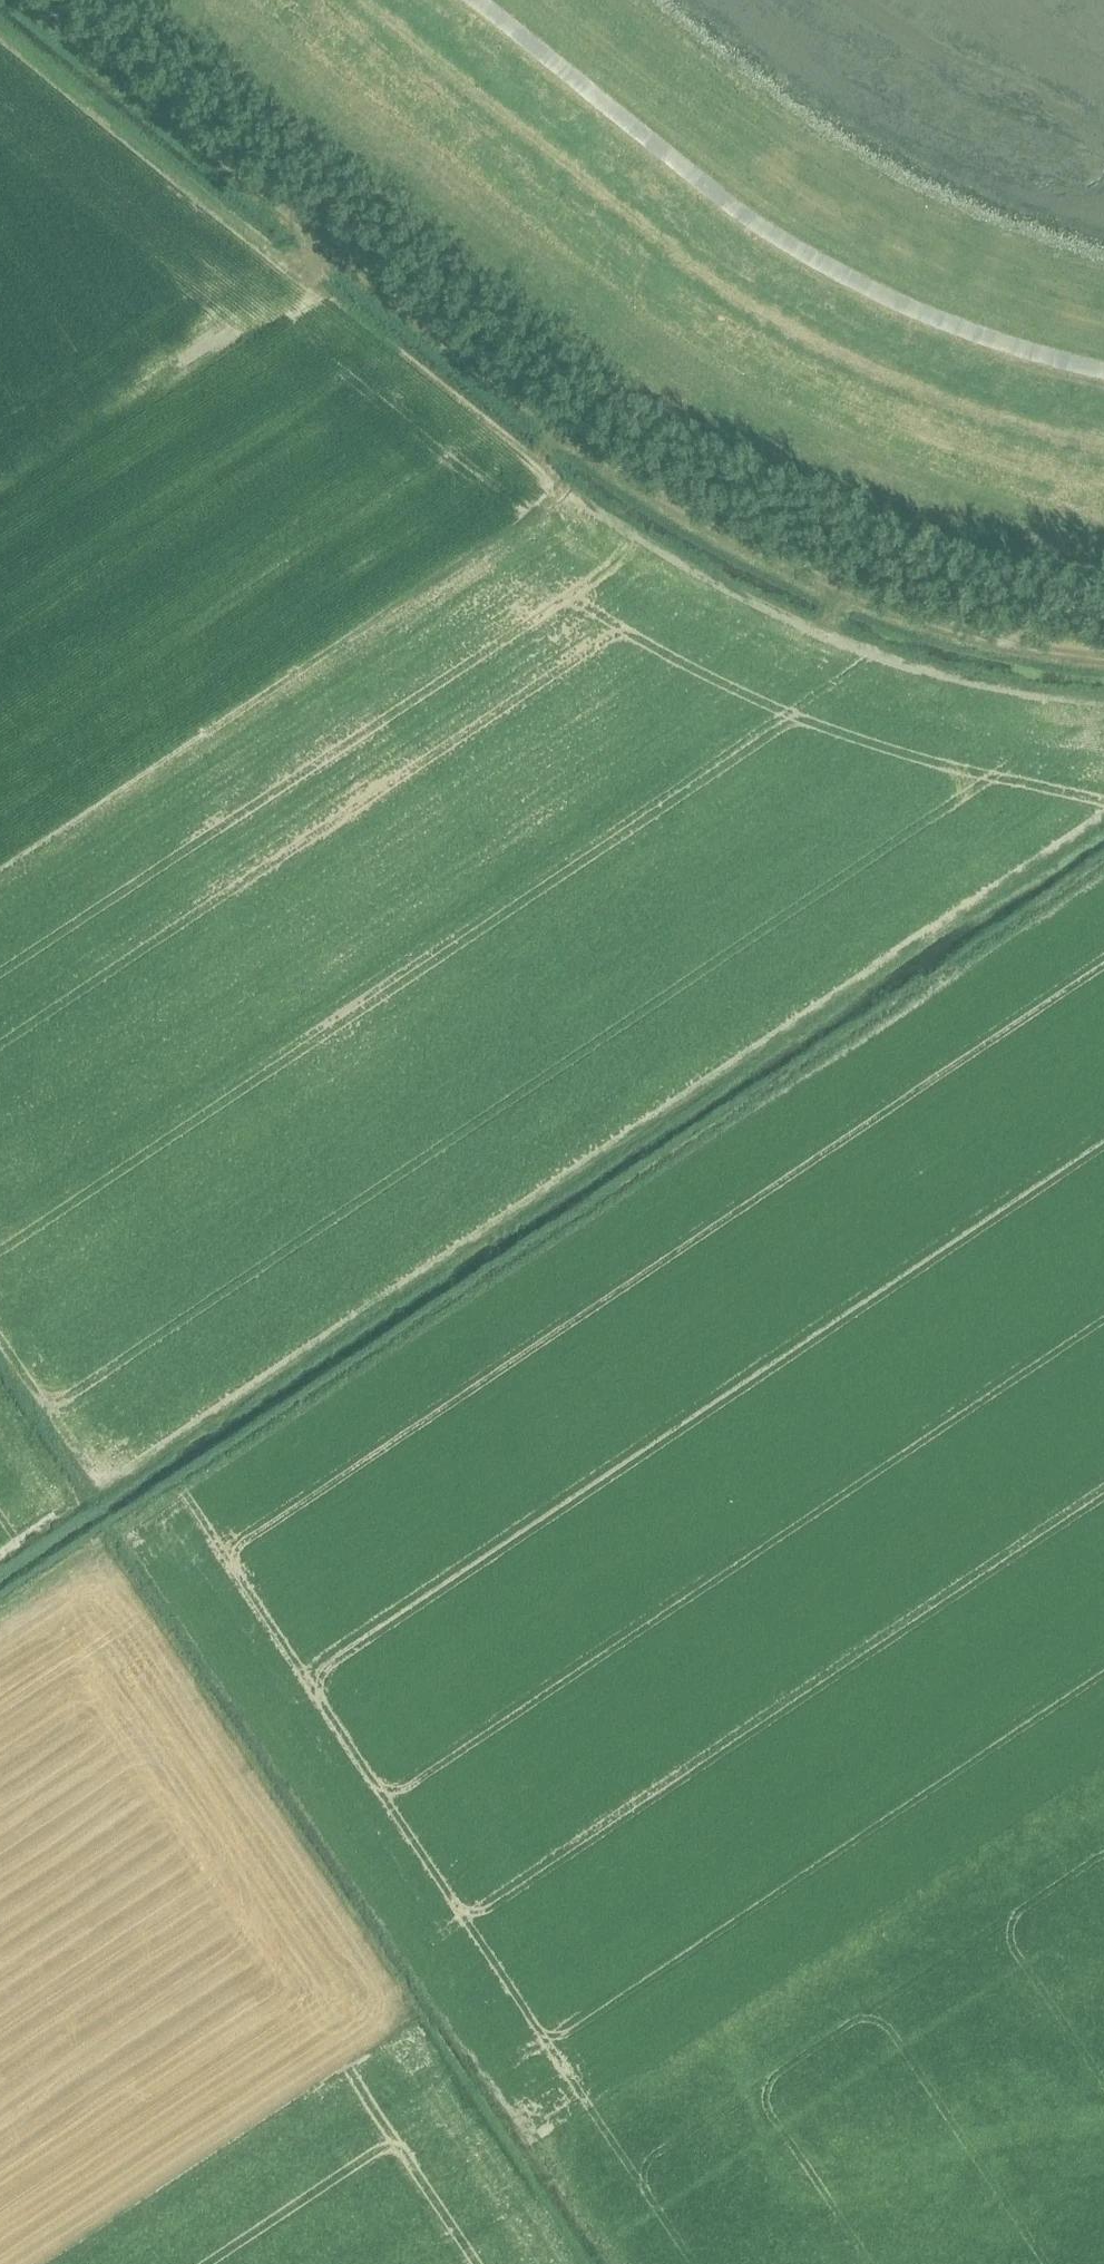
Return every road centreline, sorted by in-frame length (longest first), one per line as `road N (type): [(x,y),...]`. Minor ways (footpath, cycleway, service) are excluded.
road 1 (track): [(24,0),(564,434),(709,528),(853,599),(1014,646),(1103,658)]
road 2 (unclassified): [(466,0),(673,167),(810,262),(953,332),(1103,377)]

